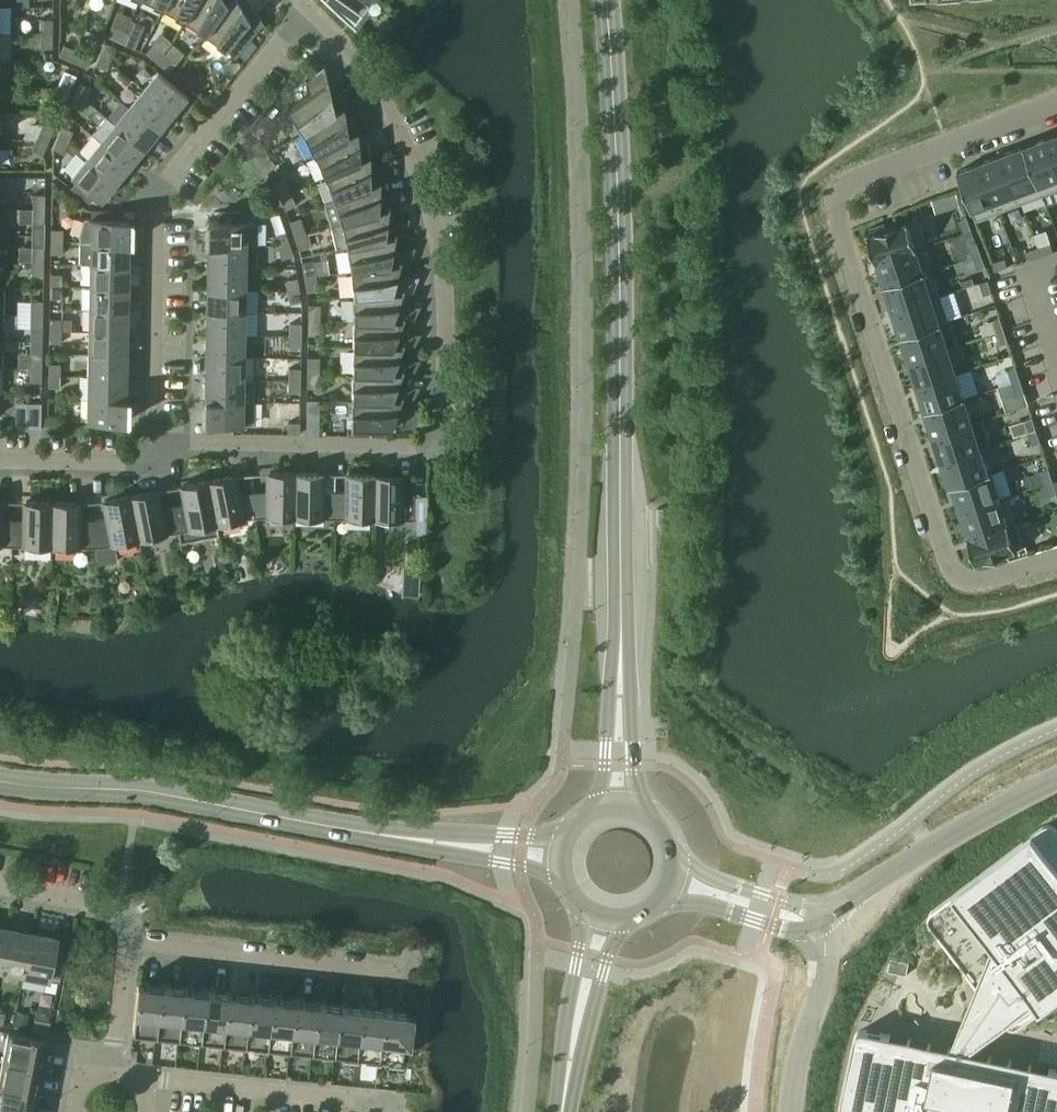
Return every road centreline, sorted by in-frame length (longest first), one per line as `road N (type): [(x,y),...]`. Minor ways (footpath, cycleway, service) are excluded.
road 1 (residential): [(154,442),(444,449),(446,272),(424,183),(377,90),(307,9)]
road 2 (residential): [(1056,103),(857,179),(843,187),(837,214),(949,560),(963,578),(988,578),(1056,556)]
road 3 (secondary): [(605,0),(619,246),(621,647)]
road 4 (residential): [(154,442),(156,198),(307,9)]
road 5 (tertiary): [(0,781),(156,791),(405,838)]
road 6 (residential): [(402,970),(128,940)]
road 7 (residential): [(149,1079),(395,1111)]
road 8 (unclassified): [(880,879),(982,811),(1056,776)]
road 9 (secondary): [(585,911),(565,1028),(566,1085)]
road 10 (secondary): [(566,1085),(623,921)]
road 11 (residential): [(0,459),(131,461),(154,442)]
road 12 (secondary): [(621,647),(608,685),(597,805)]
road 13 (tertiary): [(405,838),(561,875)]
road 14 (tertiary): [(563,839),(462,832),(405,838)]
road 15 (secondary): [(637,804),(621,647)]
road 16 (residential): [(0,891),(113,914),(125,922),(128,940)]
road 17 (unclassified): [(805,907),(679,863)]
road 18 (unclassified): [(668,896),(794,931)]
road 19 (unclassified): [(791,1111),(820,992)]
road 20 (residential): [(128,940),(114,1060)]

